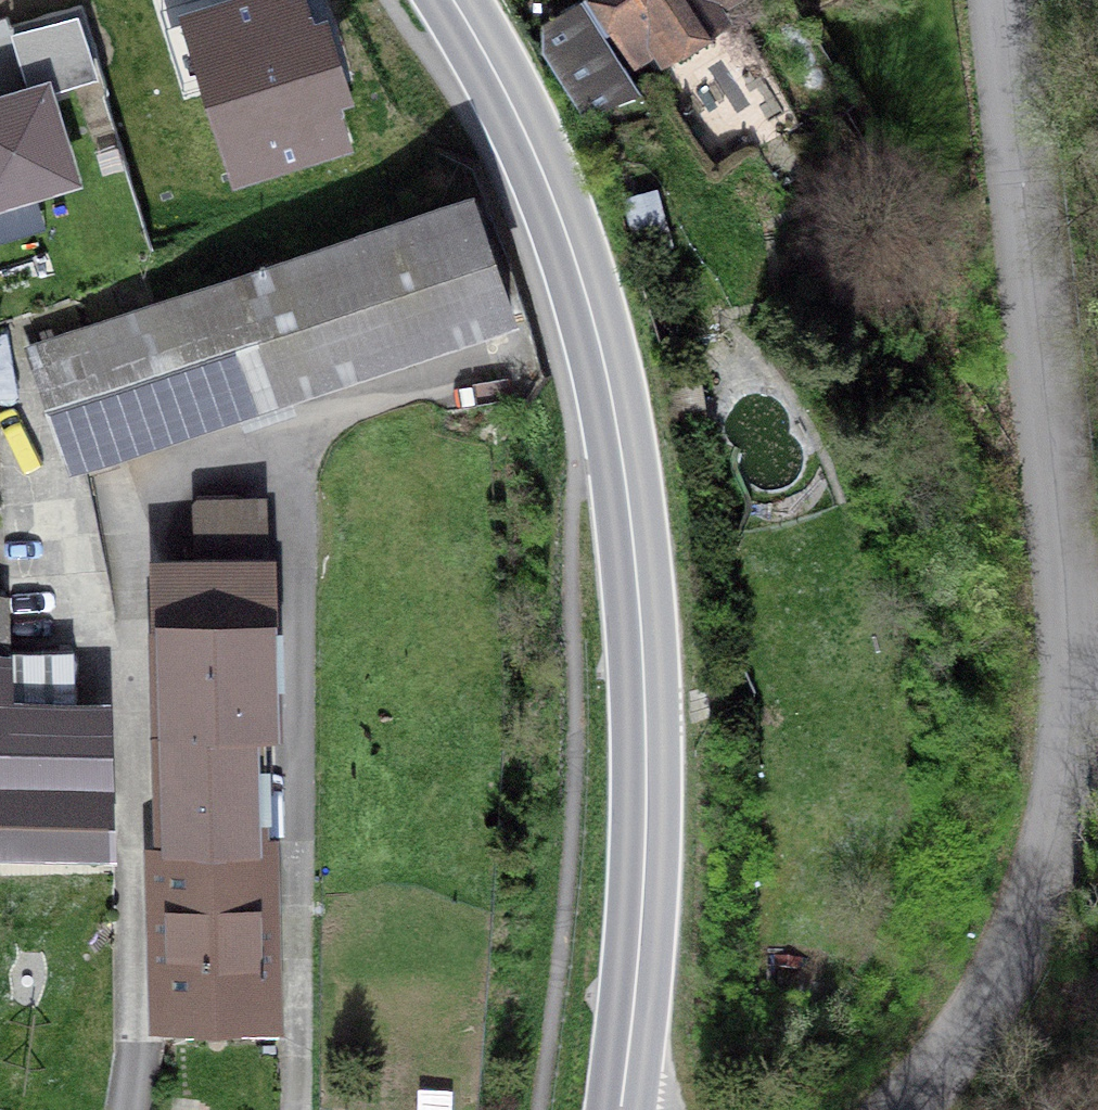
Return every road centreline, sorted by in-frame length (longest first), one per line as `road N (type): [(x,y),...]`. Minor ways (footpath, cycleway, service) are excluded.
road 1 (residential): [(887,1109),(963,990),(1013,883),(1050,758),(1047,588),(1001,0)]
road 2 (tertiary): [(621,1109),(646,775),(636,585),(611,397),(557,207),(453,0)]
road 3 (residential): [(121,1109),(131,1042),(127,717)]

